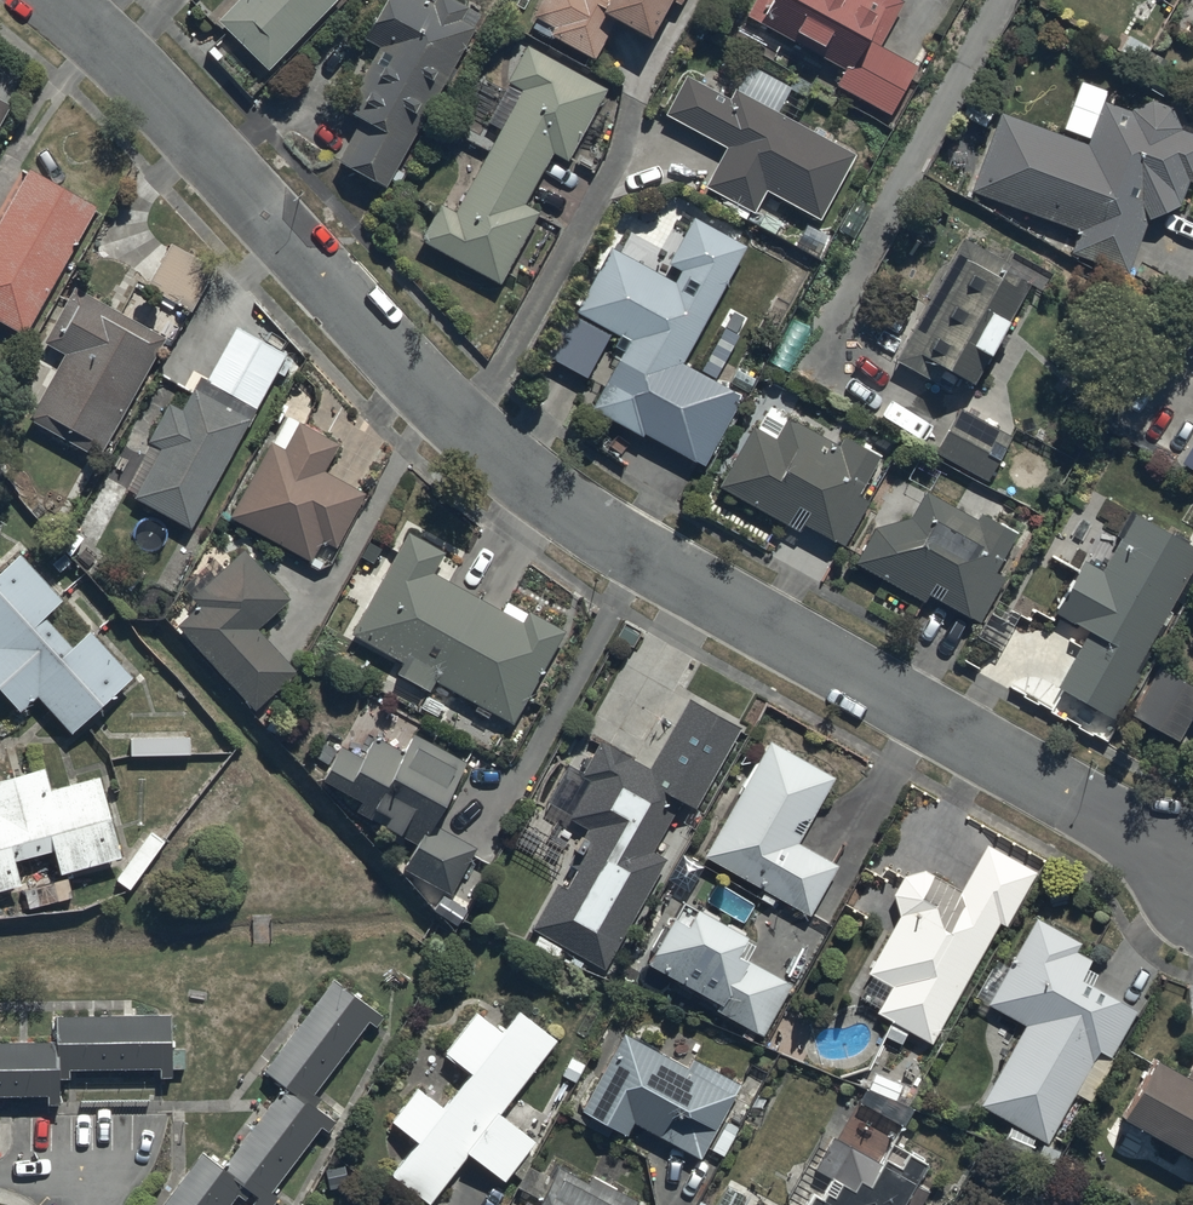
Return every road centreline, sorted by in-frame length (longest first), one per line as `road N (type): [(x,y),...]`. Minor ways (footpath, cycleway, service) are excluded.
road 1 (residential): [(53,0),(116,55),(456,418),(528,481),(658,564),(1192,866)]

